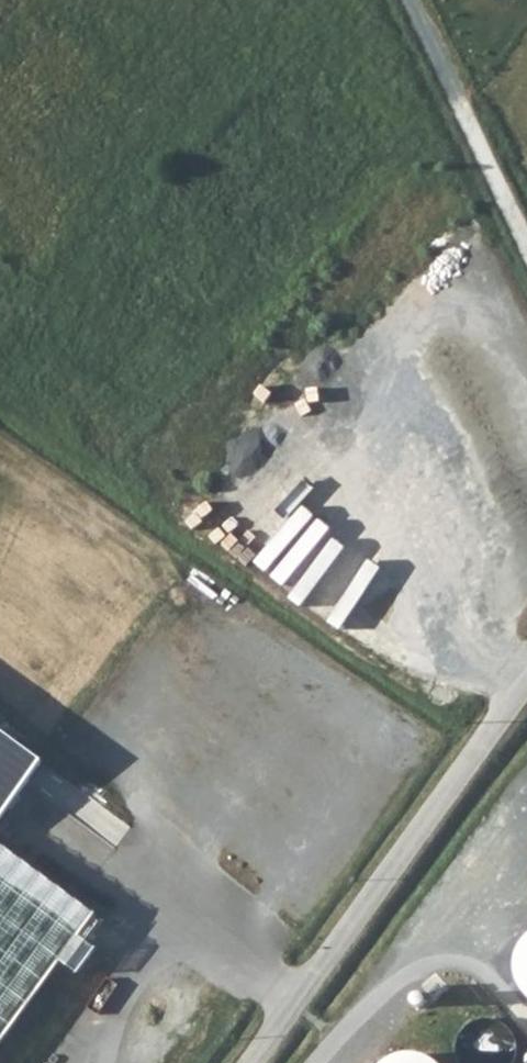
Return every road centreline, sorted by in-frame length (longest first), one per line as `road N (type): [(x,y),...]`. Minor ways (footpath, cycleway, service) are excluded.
road 1 (unclassified): [(257,1062),(526,690)]
road 2 (track): [(406,0),(526,249)]

